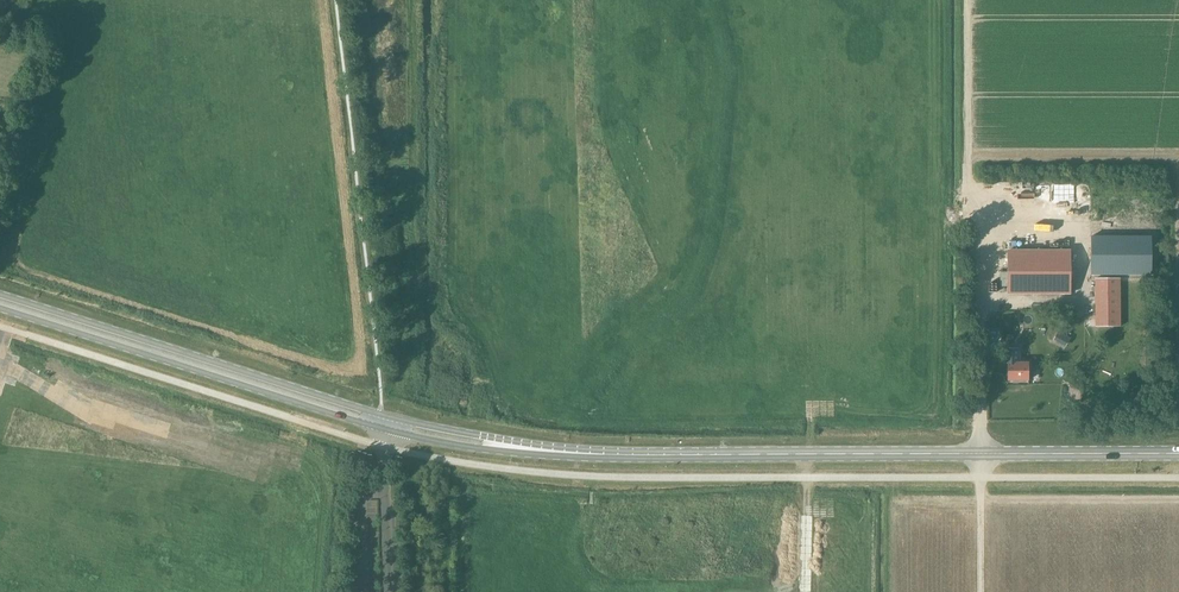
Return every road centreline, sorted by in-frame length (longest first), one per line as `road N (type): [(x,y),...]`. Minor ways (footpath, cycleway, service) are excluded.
road 1 (secondary): [(1178,453),(604,454)]
road 2 (track): [(412,0),(411,354),(389,416)]
road 3 (secondary): [(389,416),(0,294)]
road 4 (secondary): [(0,308),(387,430)]
road 5 (secondary): [(387,430),(504,451),(604,454)]
road 6 (secondary): [(604,454),(389,416)]
road 7 (track): [(804,591),(808,401)]
road 8 (unclassified): [(387,591),(387,430)]
road 9 (track): [(450,591),(450,461)]
road 10 (track): [(718,587),(759,518),(805,518)]

